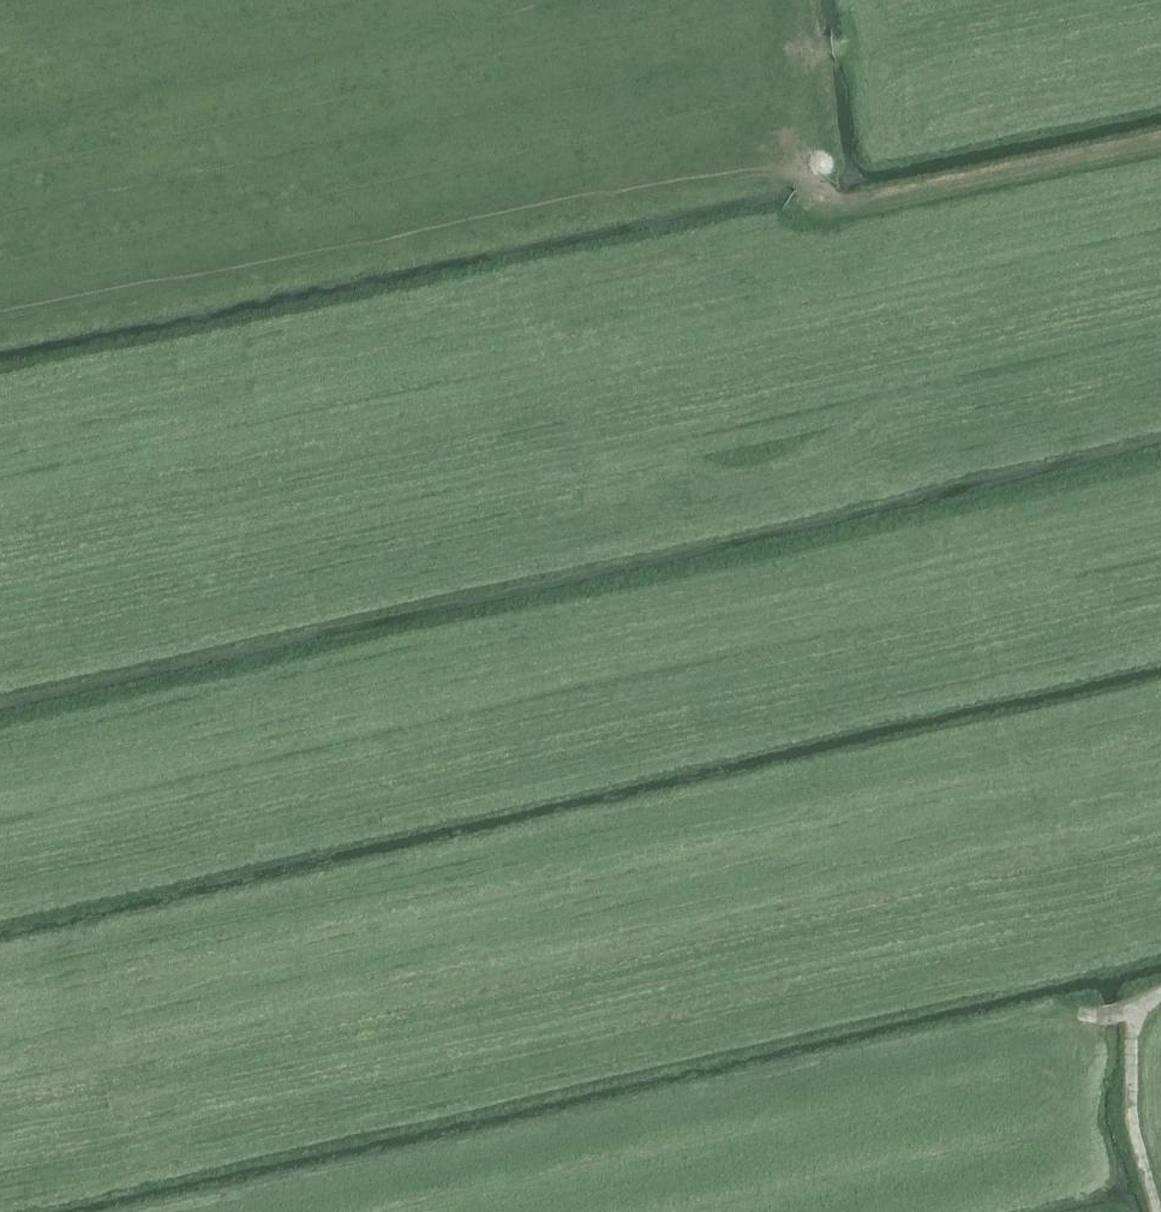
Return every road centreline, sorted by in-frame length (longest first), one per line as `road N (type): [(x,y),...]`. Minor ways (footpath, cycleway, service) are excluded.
road 1 (track): [(1135,1008),(1135,1131),(1160,1211)]

